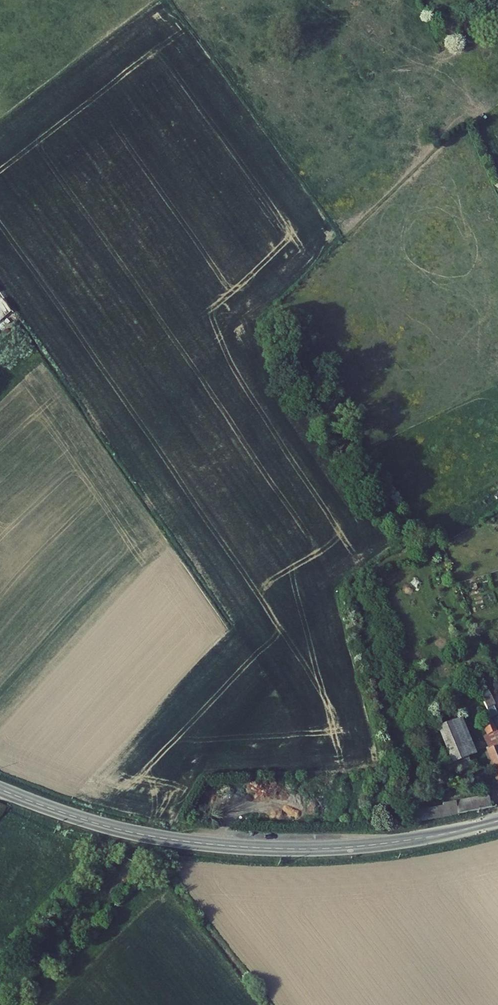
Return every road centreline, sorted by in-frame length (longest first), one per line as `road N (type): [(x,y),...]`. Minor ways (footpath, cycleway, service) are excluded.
road 1 (secondary): [(497,821),(382,844),(251,847),(118,828),(0,789)]

